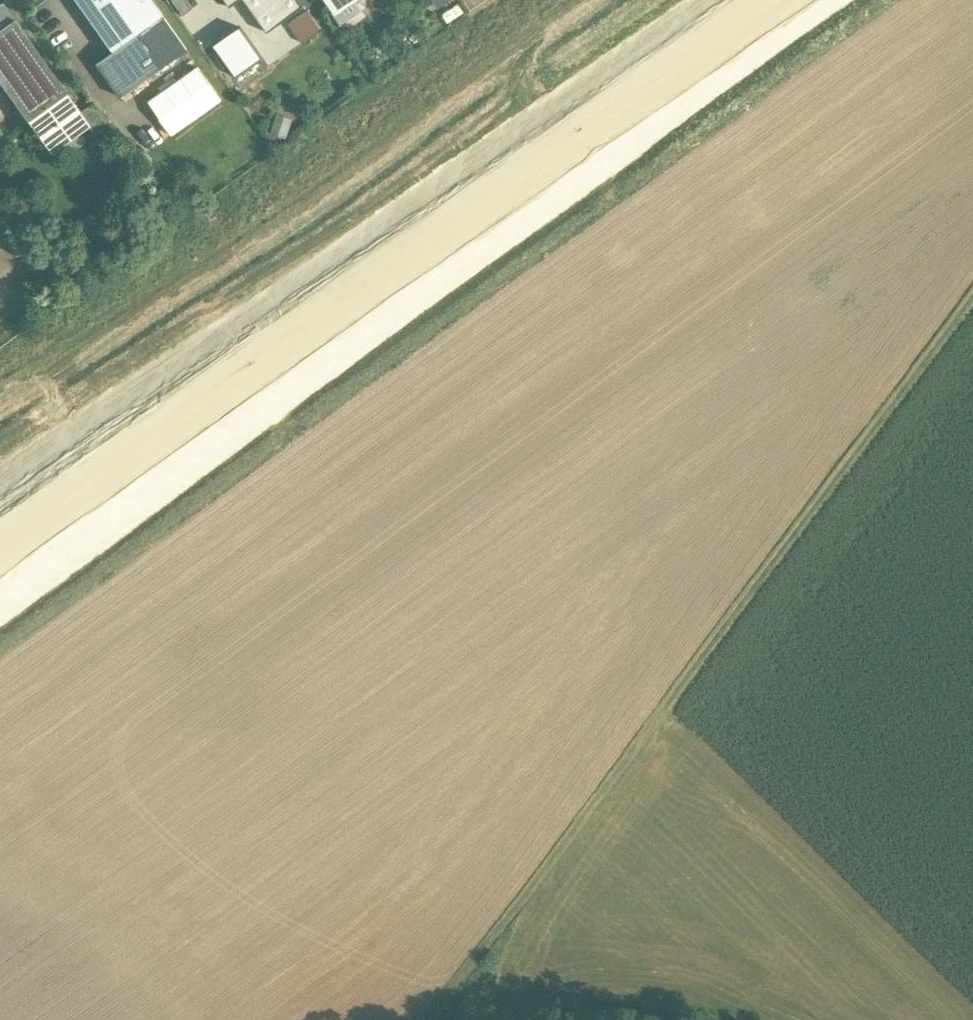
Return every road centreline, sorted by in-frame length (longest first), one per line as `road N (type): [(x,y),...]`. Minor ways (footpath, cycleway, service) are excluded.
road 1 (secondary): [(0,561),(790,0)]

